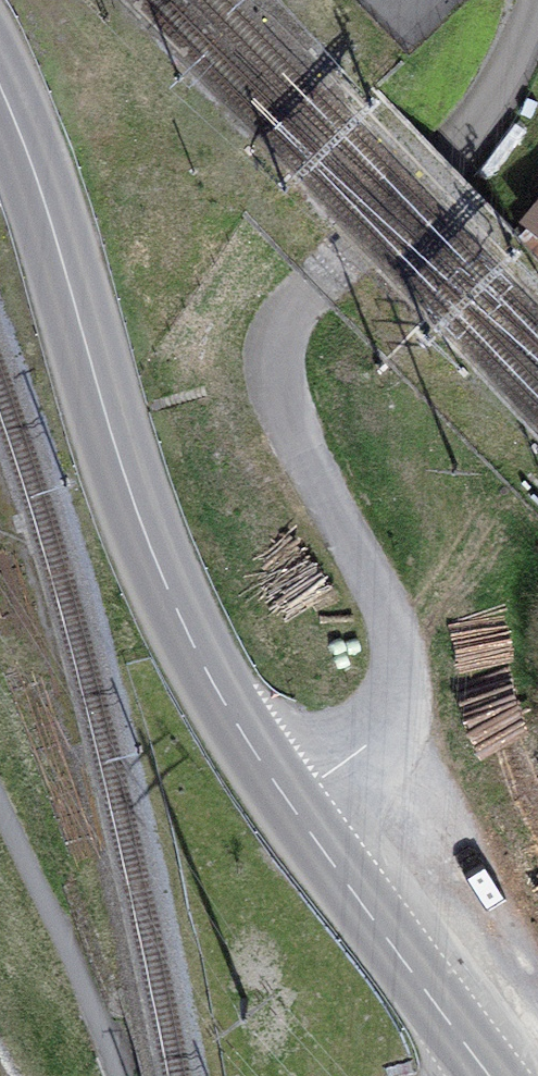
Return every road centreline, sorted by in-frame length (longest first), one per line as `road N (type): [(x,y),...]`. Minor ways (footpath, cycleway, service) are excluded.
road 1 (residential): [(537,3),(510,74),(472,131),(295,308),(280,342),(286,417),(368,572),(393,656),(383,718),(307,829)]
road 2 (secondary): [(307,829),(230,711),(160,576),(0,88)]
road 3 (secondary): [(494,1075),(307,829)]

